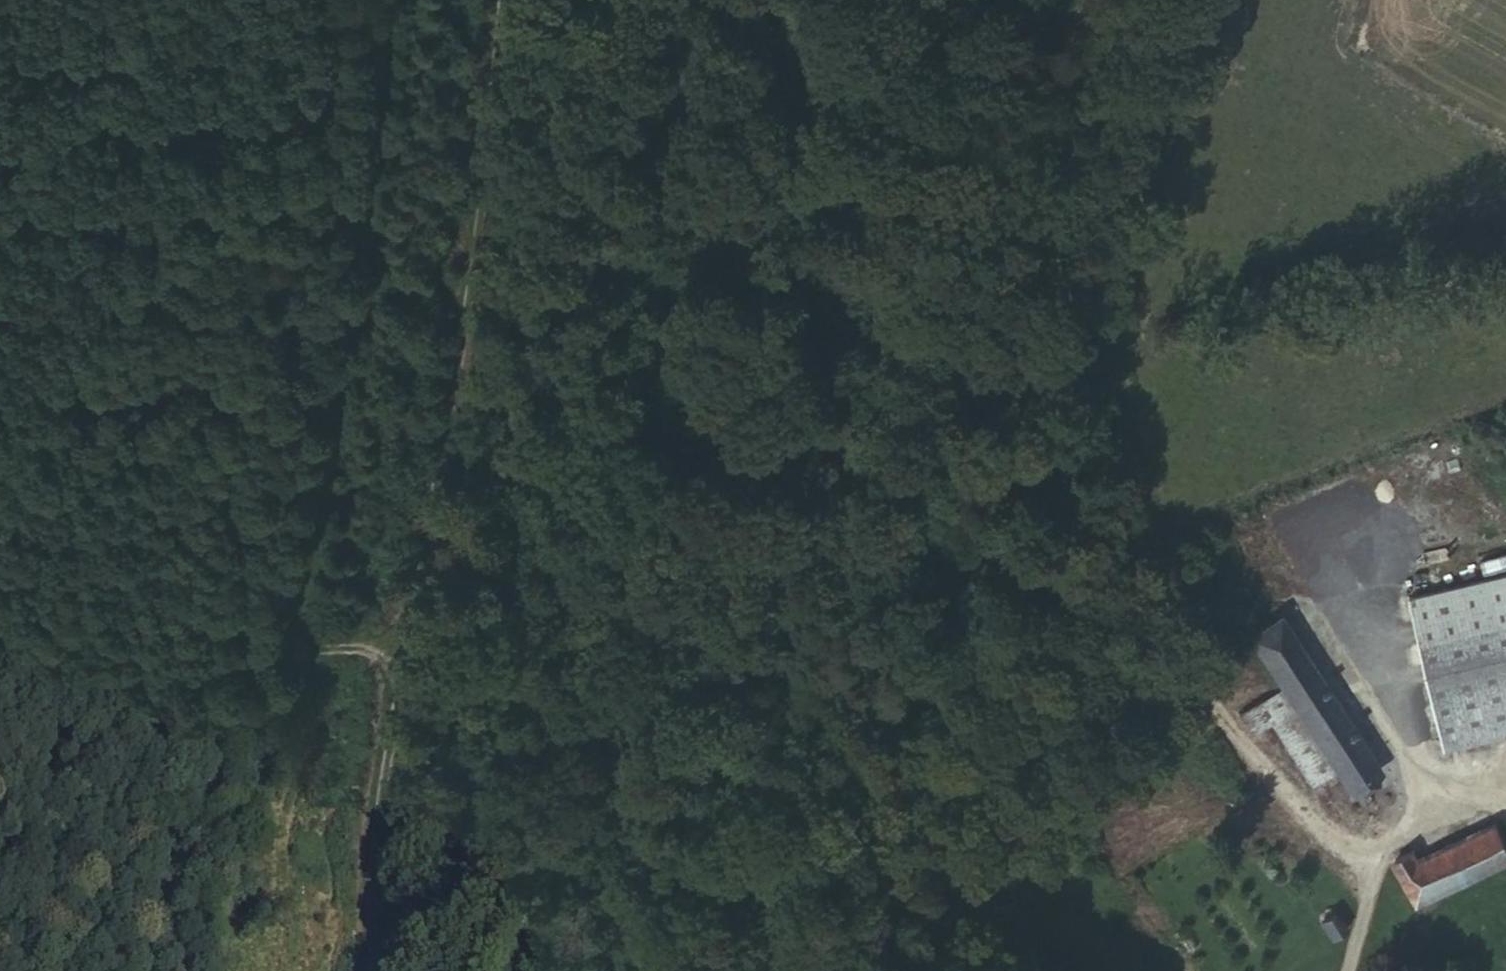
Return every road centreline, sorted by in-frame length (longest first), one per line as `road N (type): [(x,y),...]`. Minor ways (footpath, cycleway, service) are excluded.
road 1 (track): [(445,0),(426,317),(425,629),(374,875),(385,970)]

